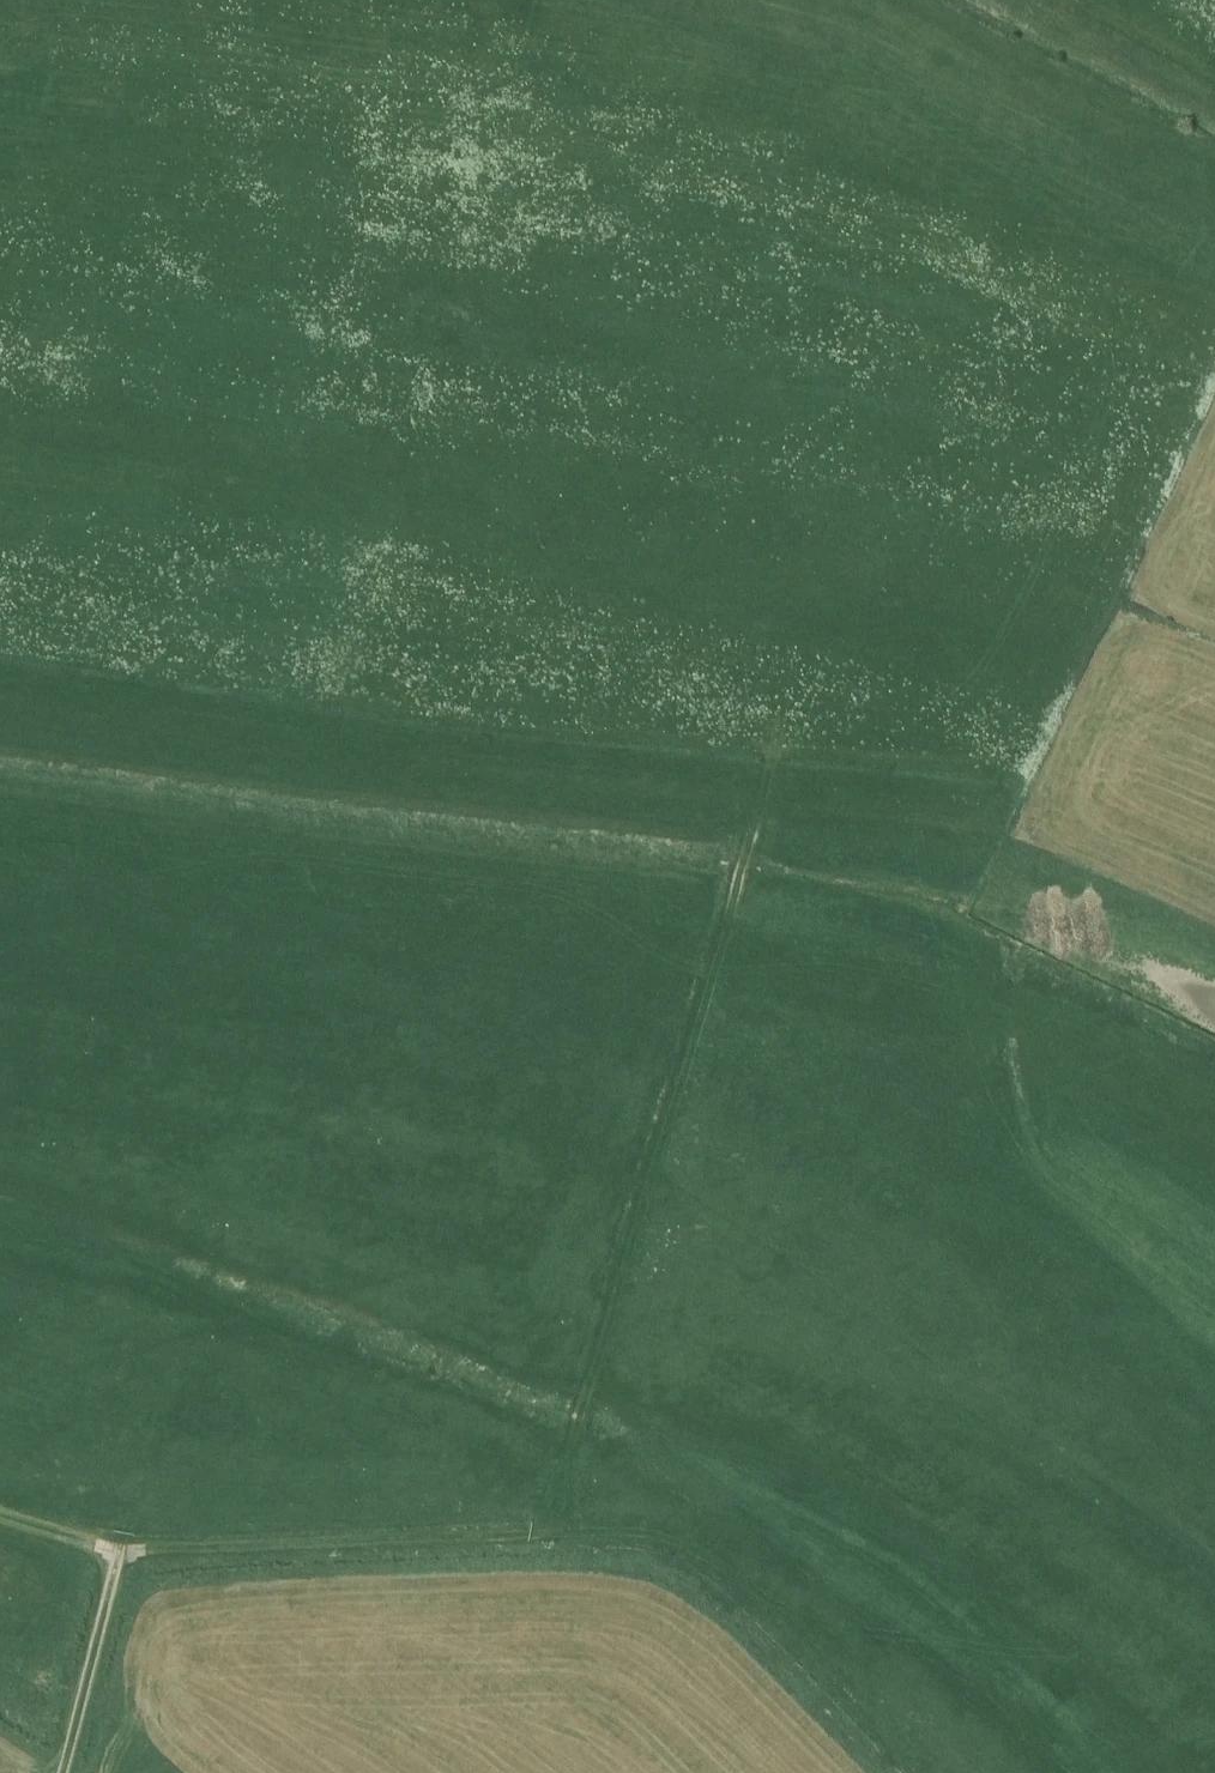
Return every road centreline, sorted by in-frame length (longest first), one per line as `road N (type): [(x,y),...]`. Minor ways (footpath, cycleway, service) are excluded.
road 1 (track): [(773,753),(576,1417),(560,1518),(549,1531),(119,1552),(0,1513)]
road 2 (track): [(105,1607),(135,1581),(161,1574),(365,1563),(646,1567),(685,1581),(729,1613),(883,1772)]
road 3 (track): [(122,1535),(62,1772)]

